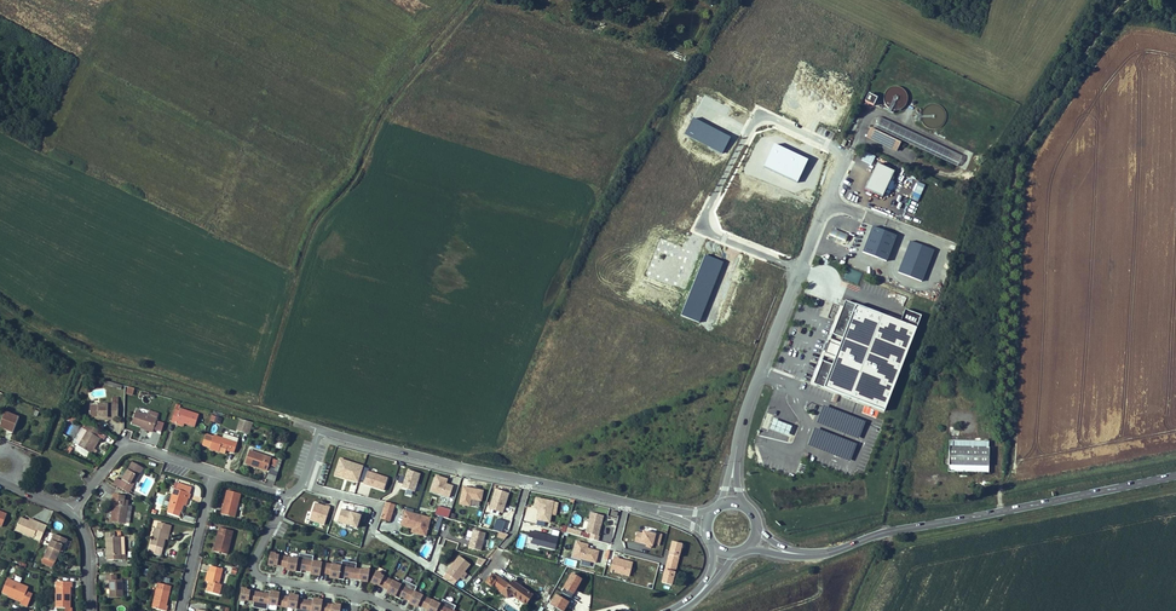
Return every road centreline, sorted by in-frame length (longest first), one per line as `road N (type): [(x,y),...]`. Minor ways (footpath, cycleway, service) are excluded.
road 1 (track): [(254,406),(319,212),(350,181),(397,89),(471,0)]
road 2 (secondary): [(800,554),(1175,476)]
road 3 (track): [(321,430),(32,324),(0,303)]
road 4 (unclassified): [(657,511),(321,430)]
road 5 (unclassified): [(846,153),(759,118),(707,210),(709,233),(801,269)]
road 6 (unclassified): [(736,459),(748,401),(801,269)]
road 7 (residential): [(286,495),(251,573),(357,595)]
road 8 (residential): [(214,472),(123,441),(67,509)]
road 9 (residential): [(177,610),(214,472)]
road 10 (unclassified): [(801,269),(846,153)]

